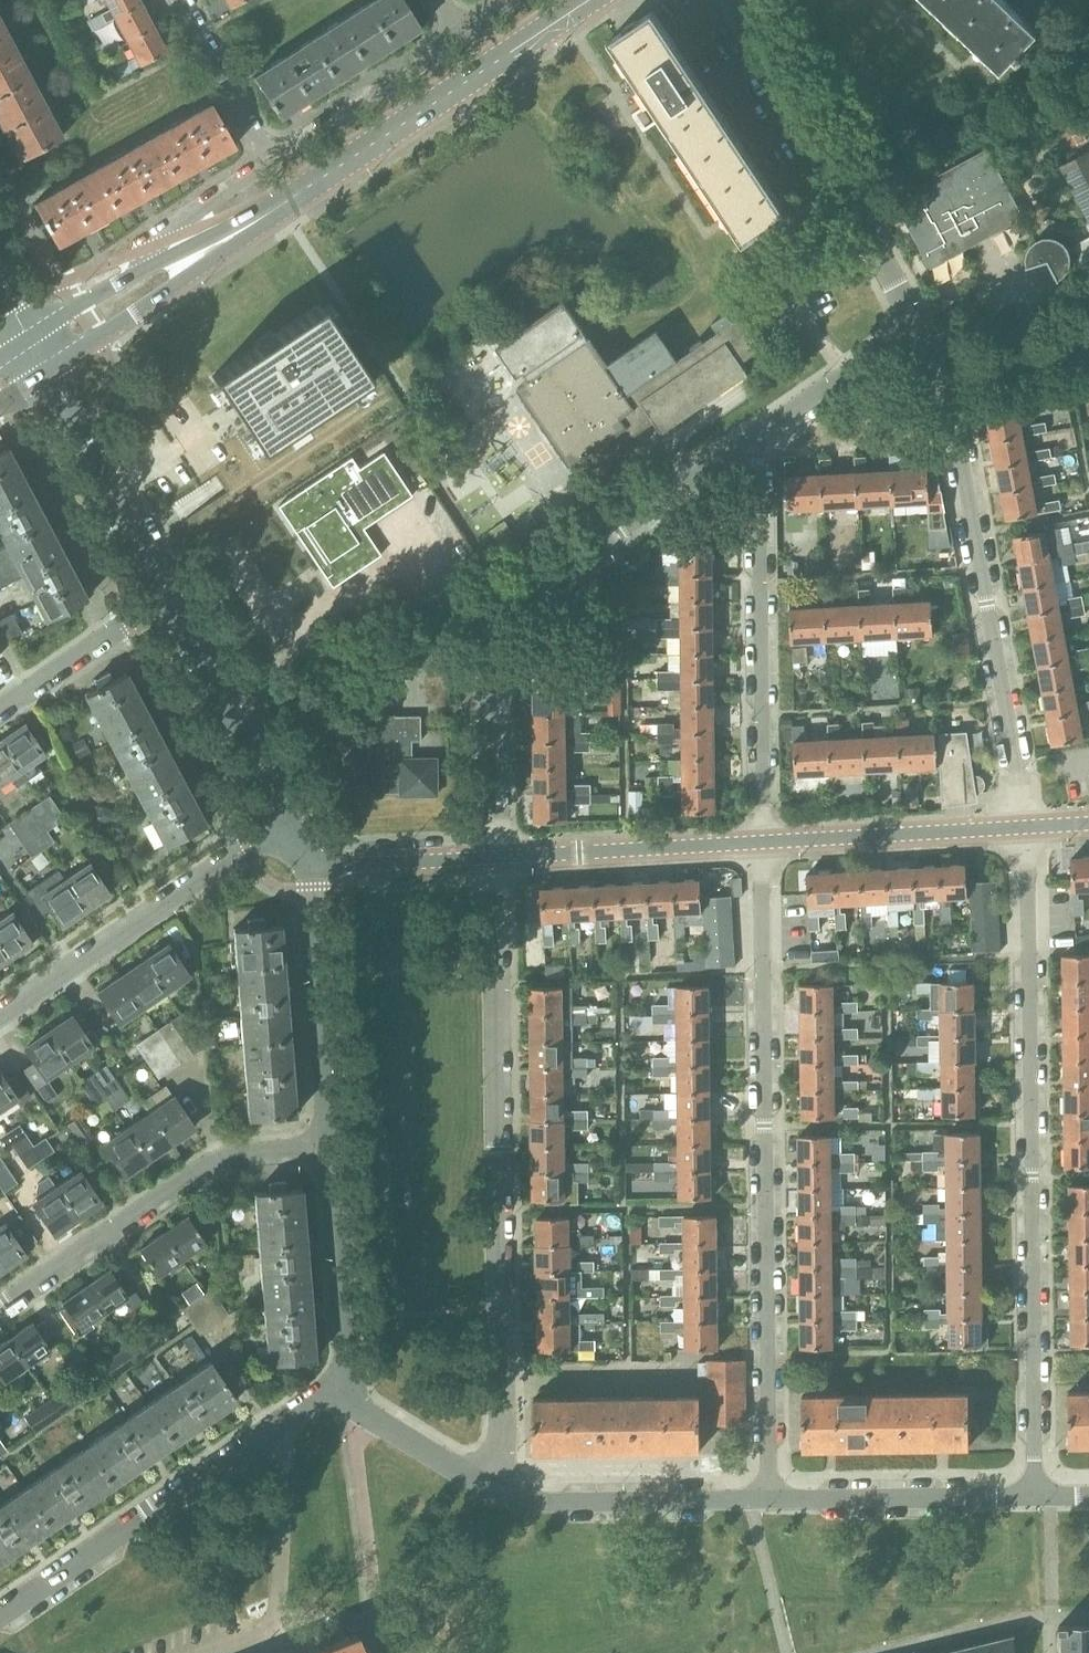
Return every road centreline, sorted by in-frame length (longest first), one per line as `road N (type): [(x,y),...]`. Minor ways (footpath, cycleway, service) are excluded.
road 1 (residential): [(1027,825),(1035,1496)]
road 2 (residential): [(768,1494),(763,841)]
road 3 (residential): [(495,854),(509,1415),(475,1480)]
road 4 (residential): [(495,854),(492,644),(503,616),(518,599),(759,439)]
road 5 (secondary): [(127,296),(588,0)]
road 6 (residential): [(953,379),(1027,825)]
road 7 (residential): [(763,841),(759,439)]
road 8 (residential): [(0,1307),(223,1157),(329,1148)]
road 9 (residential): [(918,328),(740,0)]
road 10 (residential): [(290,824),(0,1017)]
road 11 (residential): [(287,1420),(0,1617)]
road 12 (residential): [(768,1494),(520,1498),(475,1480)]
road 13 (residential): [(329,1148),(311,866)]
road 14 (residential): [(212,1652),(273,1624),(287,1420)]
road 15 (unclassified): [(495,854),(763,841)]
road 16 (residential): [(1035,1496),(768,1494)]
road 17 (residential): [(290,824),(166,589)]
road 18 (unclassified): [(763,841),(1027,825)]
road 19 (residential): [(166,589),(42,362)]
road 20 (residential): [(344,1389),(329,1148)]
road 21 (residential): [(458,38),(274,163)]
road 22 (residential): [(274,163),(154,247),(127,296)]
road 23 (residential): [(0,704),(166,589)]
road 24 (residential): [(759,439),(918,328)]
road 25 (residential): [(274,163),(185,0)]
road 26 (residential): [(311,866),(495,854)]
road 27 (residential): [(475,1480),(344,1389)]
road 28 (residential): [(1088,351),(953,379)]

